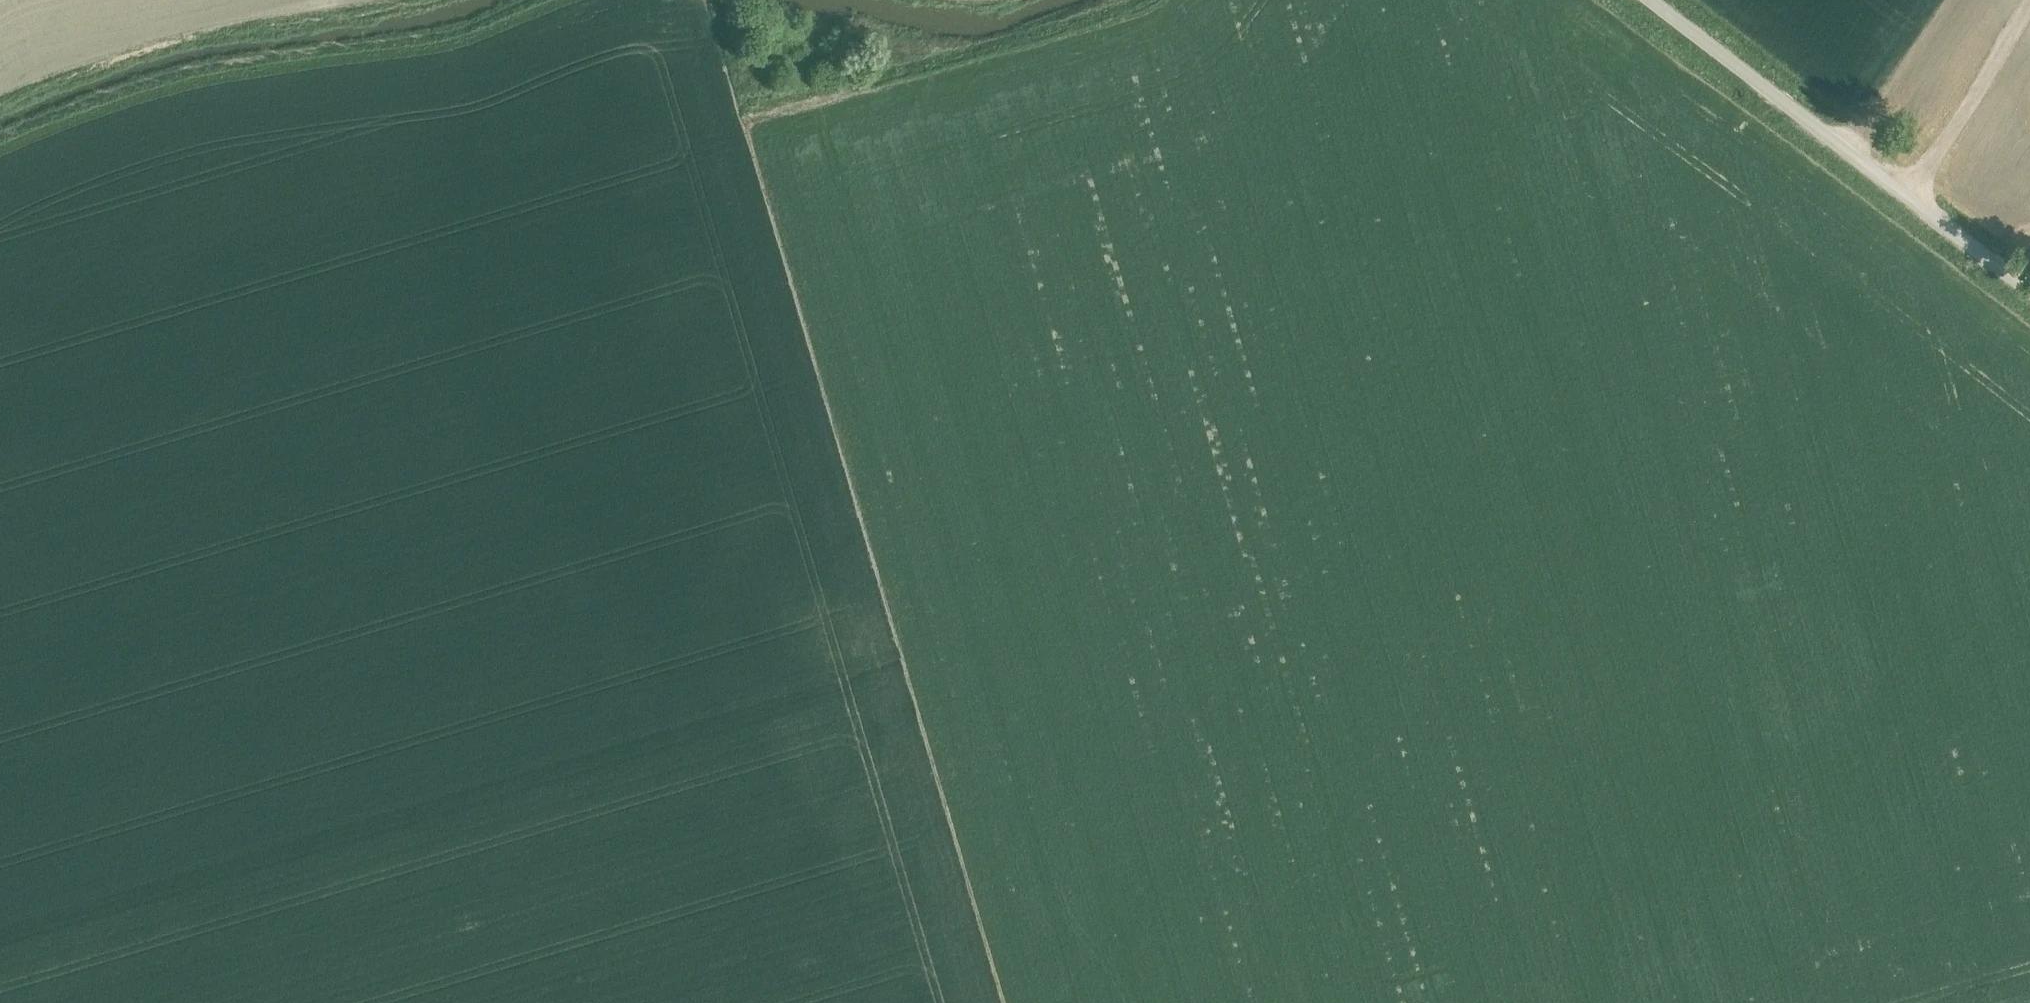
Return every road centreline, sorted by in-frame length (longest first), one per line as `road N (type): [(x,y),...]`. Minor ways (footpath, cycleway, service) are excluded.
road 1 (unclassified): [(2029,290),(1648,0)]

